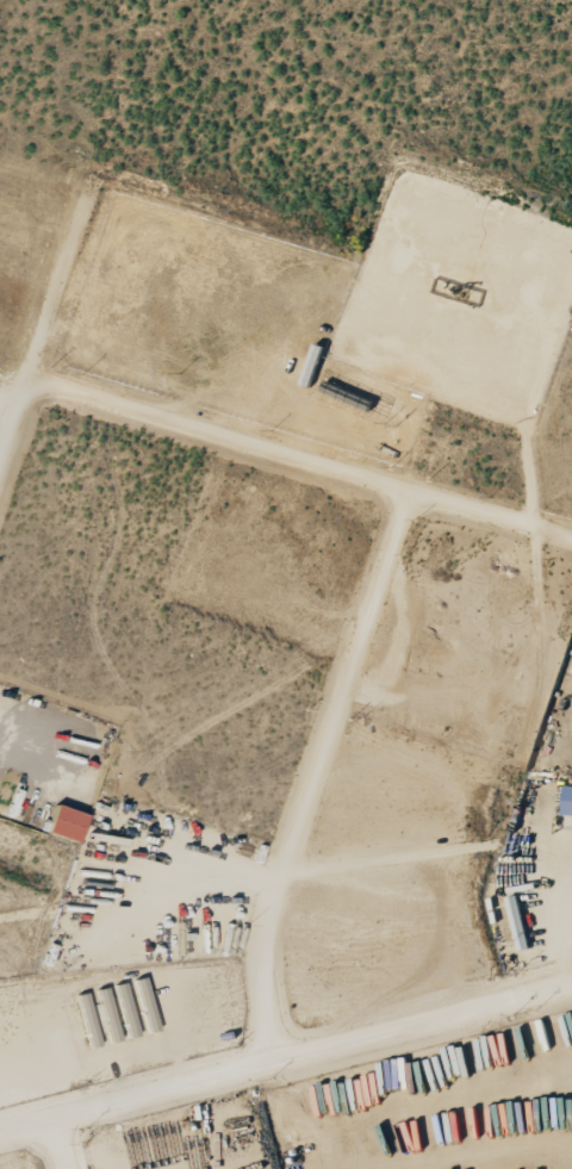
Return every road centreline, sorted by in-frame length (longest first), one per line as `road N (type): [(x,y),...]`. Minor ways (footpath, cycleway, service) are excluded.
road 1 (residential): [(415,491),(285,833),(273,962),(292,1056)]
road 2 (residential): [(571,982),(0,1133)]
road 3 (residential): [(30,378),(571,537)]
road 4 (residential): [(94,178),(0,460)]

